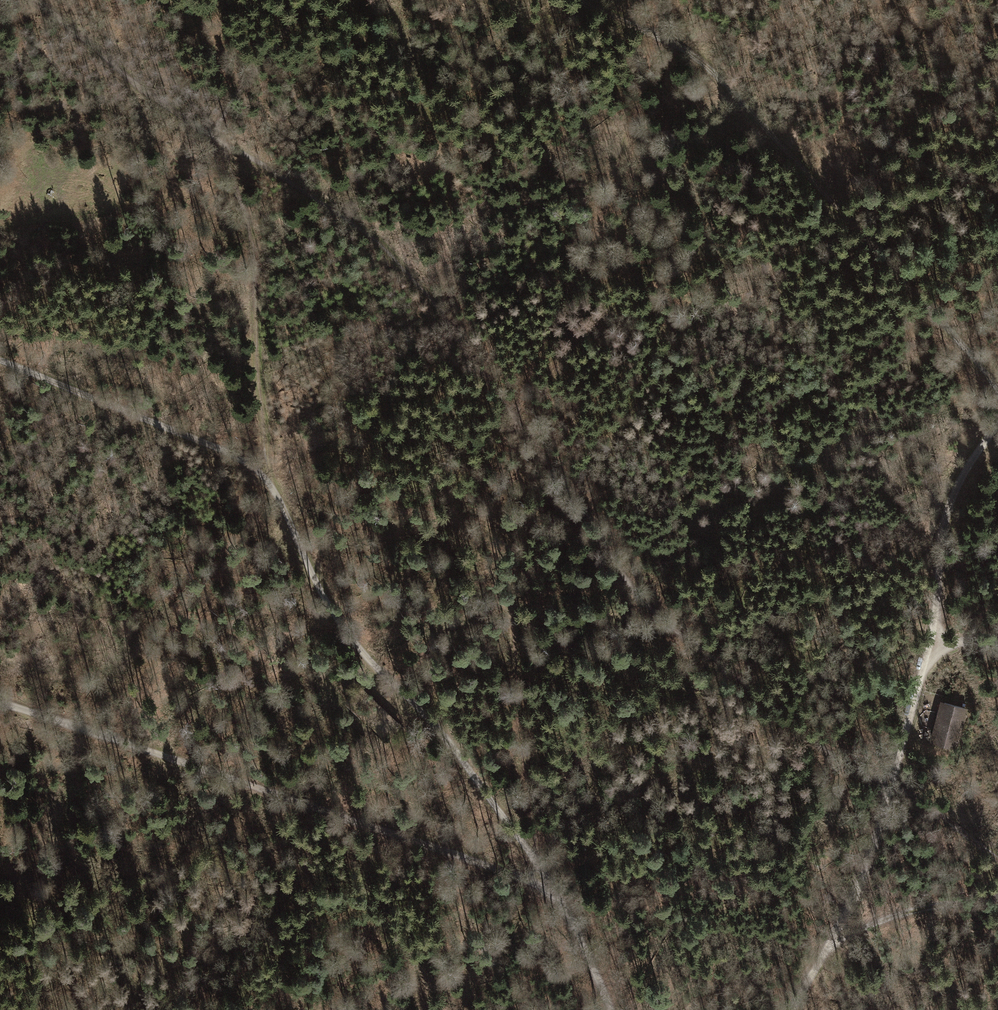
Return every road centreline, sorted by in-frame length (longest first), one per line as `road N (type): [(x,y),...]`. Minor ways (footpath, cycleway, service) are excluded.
road 1 (track): [(217,141),(386,250),(424,288),(607,554),(657,609),(833,758),(892,786)]
road 2 (track): [(665,0),(605,209),(541,341),(523,397),(504,582),(508,711),(525,844)]
road 3 (track): [(0,703),(552,891)]
road 4 (track): [(578,0),(704,64),(997,391)]
road 5 (track): [(269,481),(336,617),(525,844),(552,891)]
road 6 (track): [(217,141),(252,250),(269,481)]
road 7 (track): [(0,360),(200,441),(269,481)]
road 8 (track): [(790,1009),(859,887),(892,786)]
road 9 (track): [(931,640),(947,510),(997,421)]
road 10 (track): [(36,0),(217,141)]
road 11 (track): [(824,953),(921,908),(997,903)]
road 12 (track): [(306,0),(231,104),(217,141)]
road 13 (track): [(892,786),(931,640)]
road 14 (track): [(552,891),(612,1009)]
road 15 (track): [(892,786),(997,859)]

